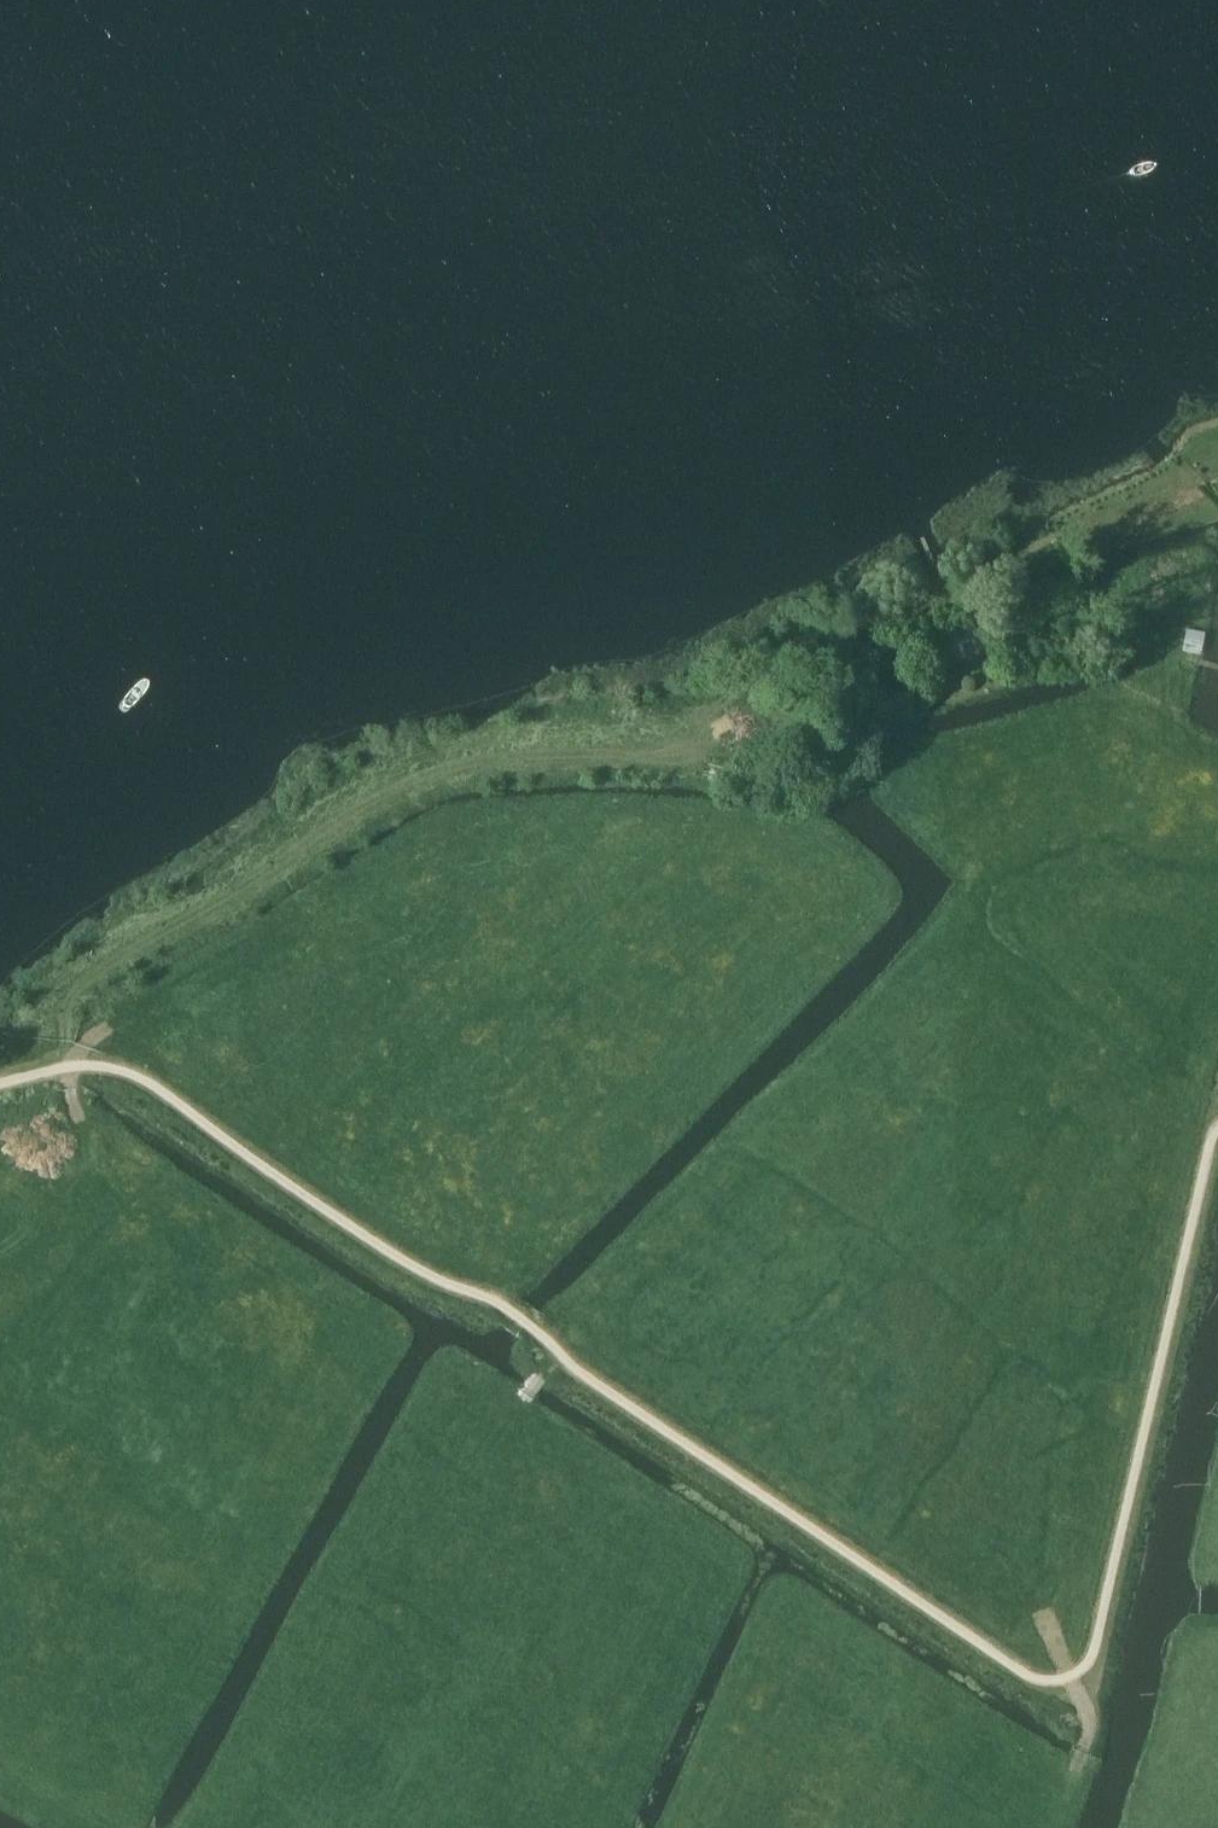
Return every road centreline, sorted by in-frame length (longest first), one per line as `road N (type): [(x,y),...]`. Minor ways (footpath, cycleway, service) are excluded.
road 1 (track): [(1217,1127),(1095,1650),(1079,1674),(1045,1681),(610,1393),(495,1299),(429,1275),(373,1240),(158,1088),(87,1065),(0,1084)]

